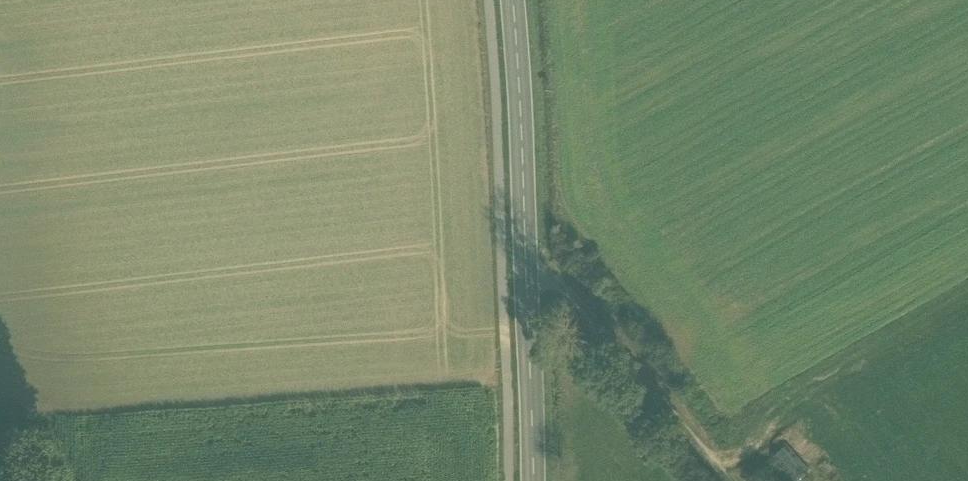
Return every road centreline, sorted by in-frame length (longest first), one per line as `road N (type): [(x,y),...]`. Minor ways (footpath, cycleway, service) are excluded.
road 1 (tertiary): [(503,0),(532,480)]
road 2 (track): [(519,266),(567,291),(728,480)]

